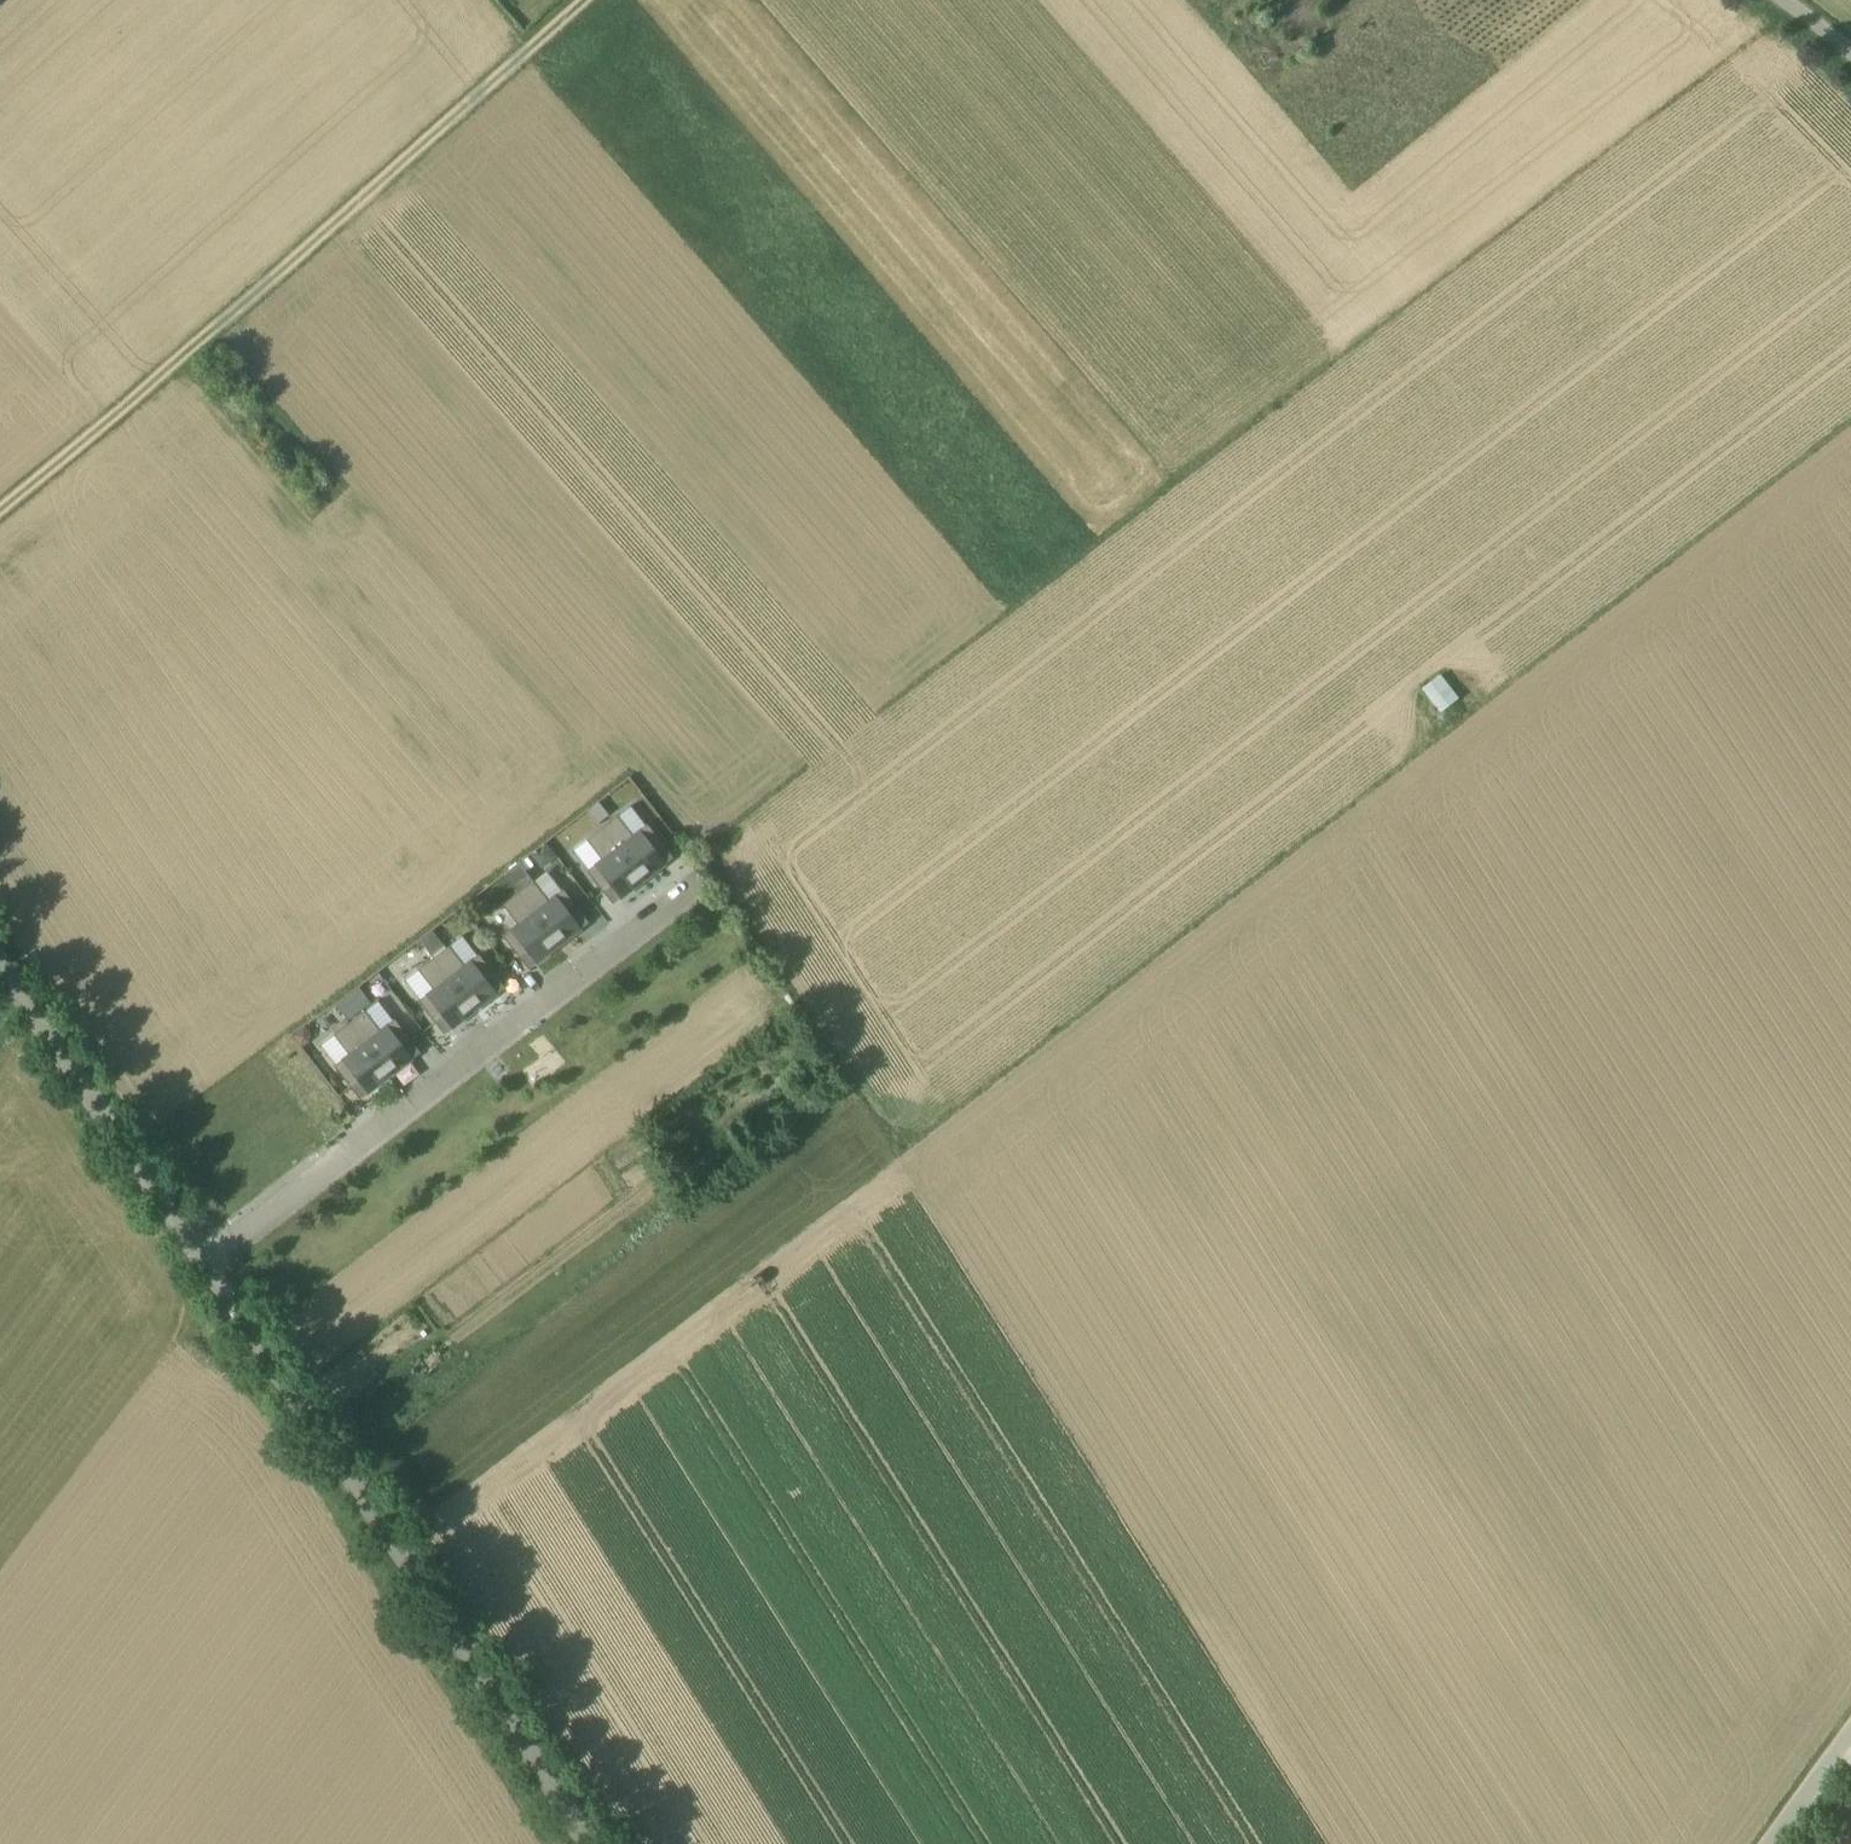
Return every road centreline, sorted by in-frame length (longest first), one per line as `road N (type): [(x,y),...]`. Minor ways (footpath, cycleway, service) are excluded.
road 1 (track): [(0,506),(305,252),(587,0)]
road 2 (unclassified): [(578,1843),(205,1259)]
road 3 (residential): [(205,1259),(693,892)]
road 4 (unclassified): [(205,1259),(0,962)]
road 5 (unclassified): [(1757,1843),(1850,1716)]

